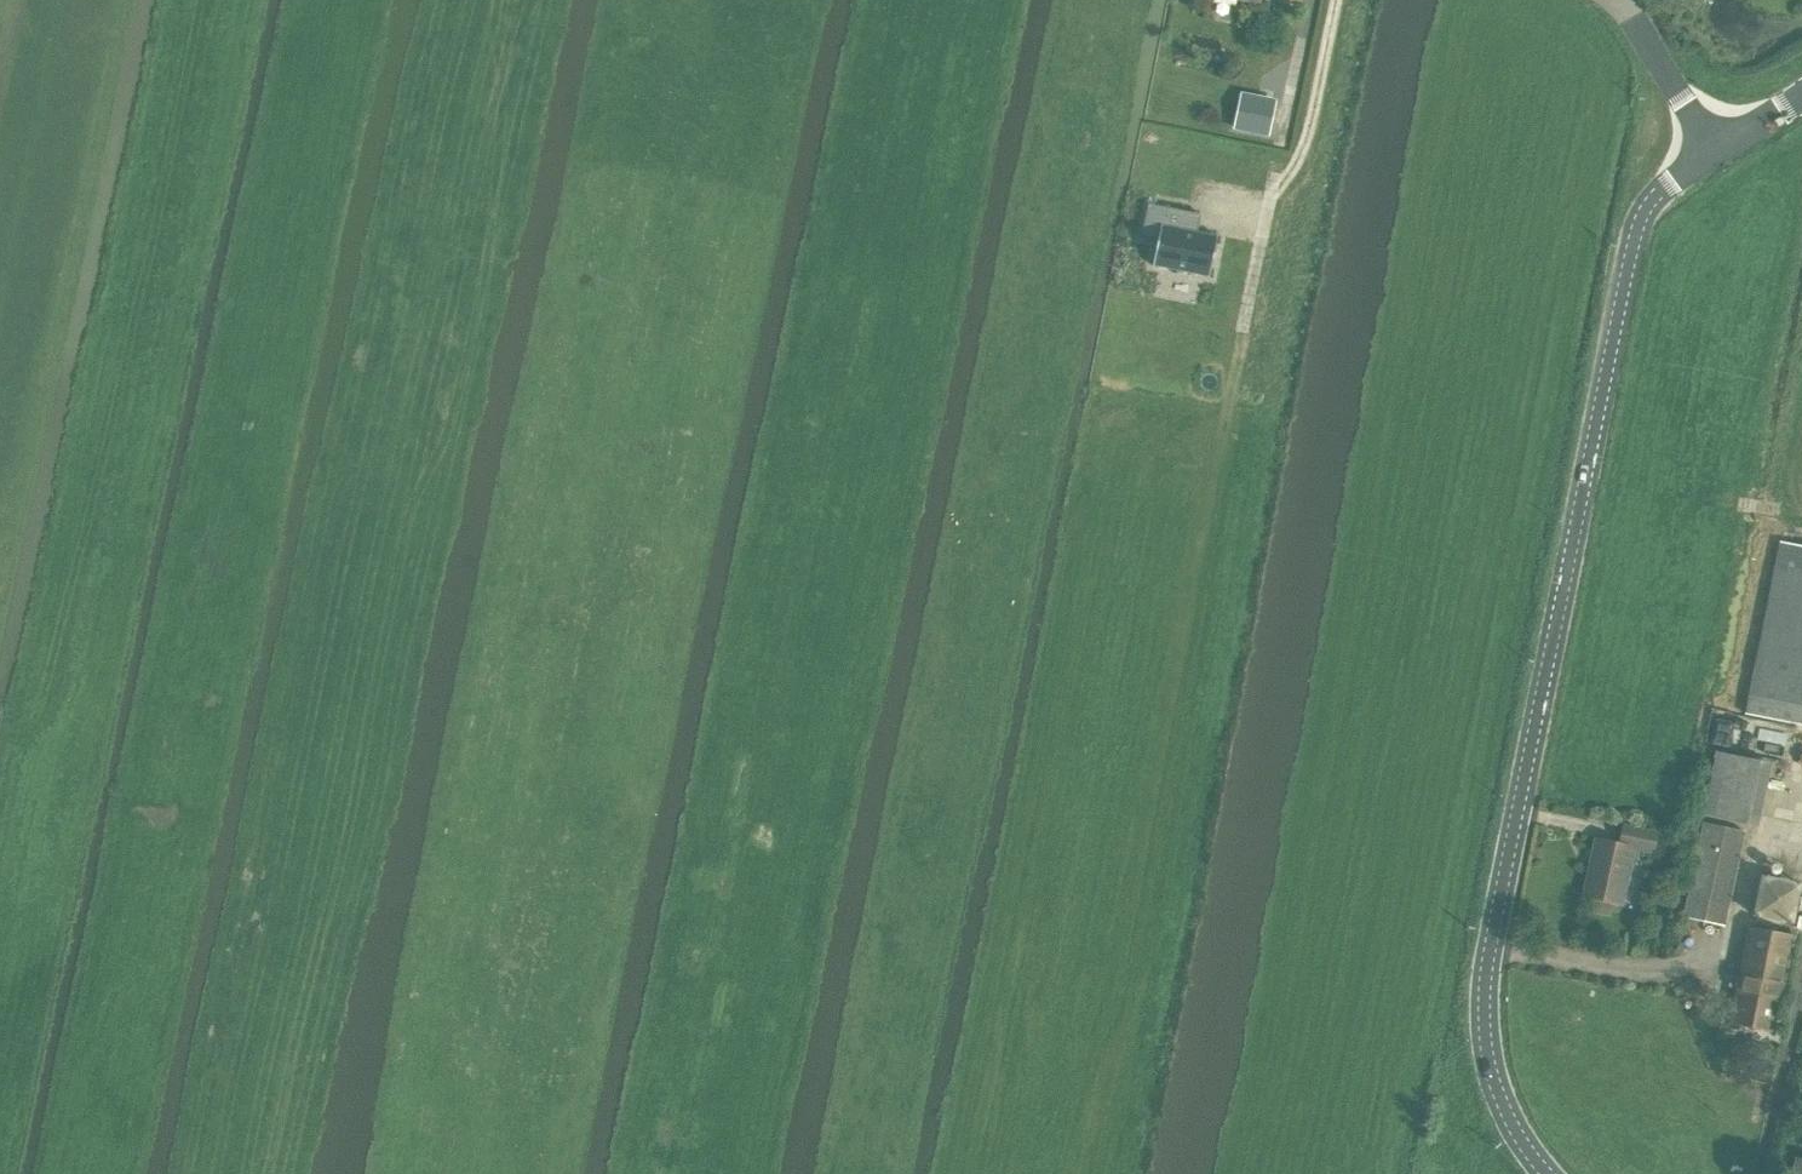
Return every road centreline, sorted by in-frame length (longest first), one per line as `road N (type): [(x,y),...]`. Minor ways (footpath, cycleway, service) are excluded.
road 1 (tertiary): [(1705,138),(1636,222),(1488,949),(1482,1006),(1492,1083),(1519,1143),(1549,1173)]

